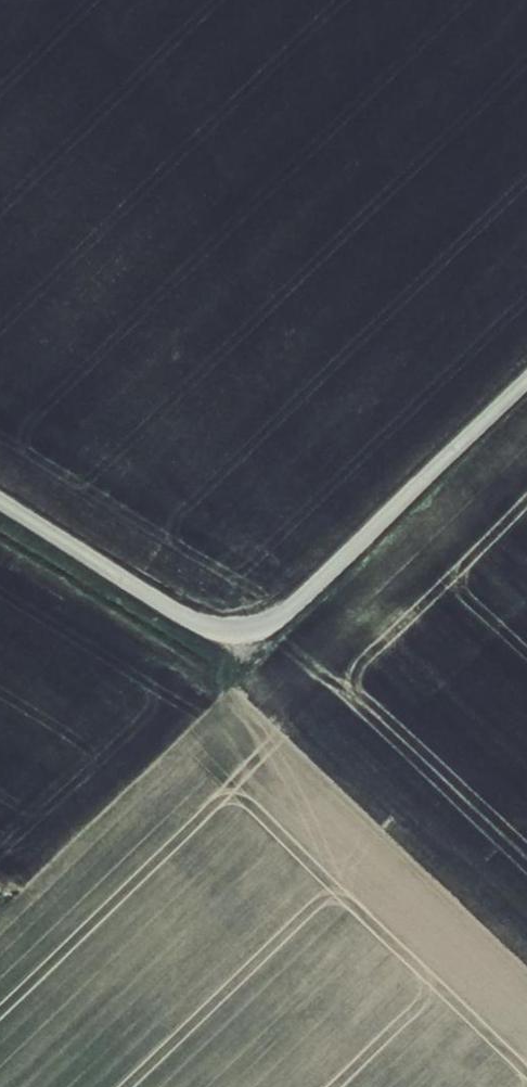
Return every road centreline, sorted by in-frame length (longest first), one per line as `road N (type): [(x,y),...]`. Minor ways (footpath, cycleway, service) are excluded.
road 1 (track): [(0,511),(183,623),(224,637),(272,639),(526,403)]

